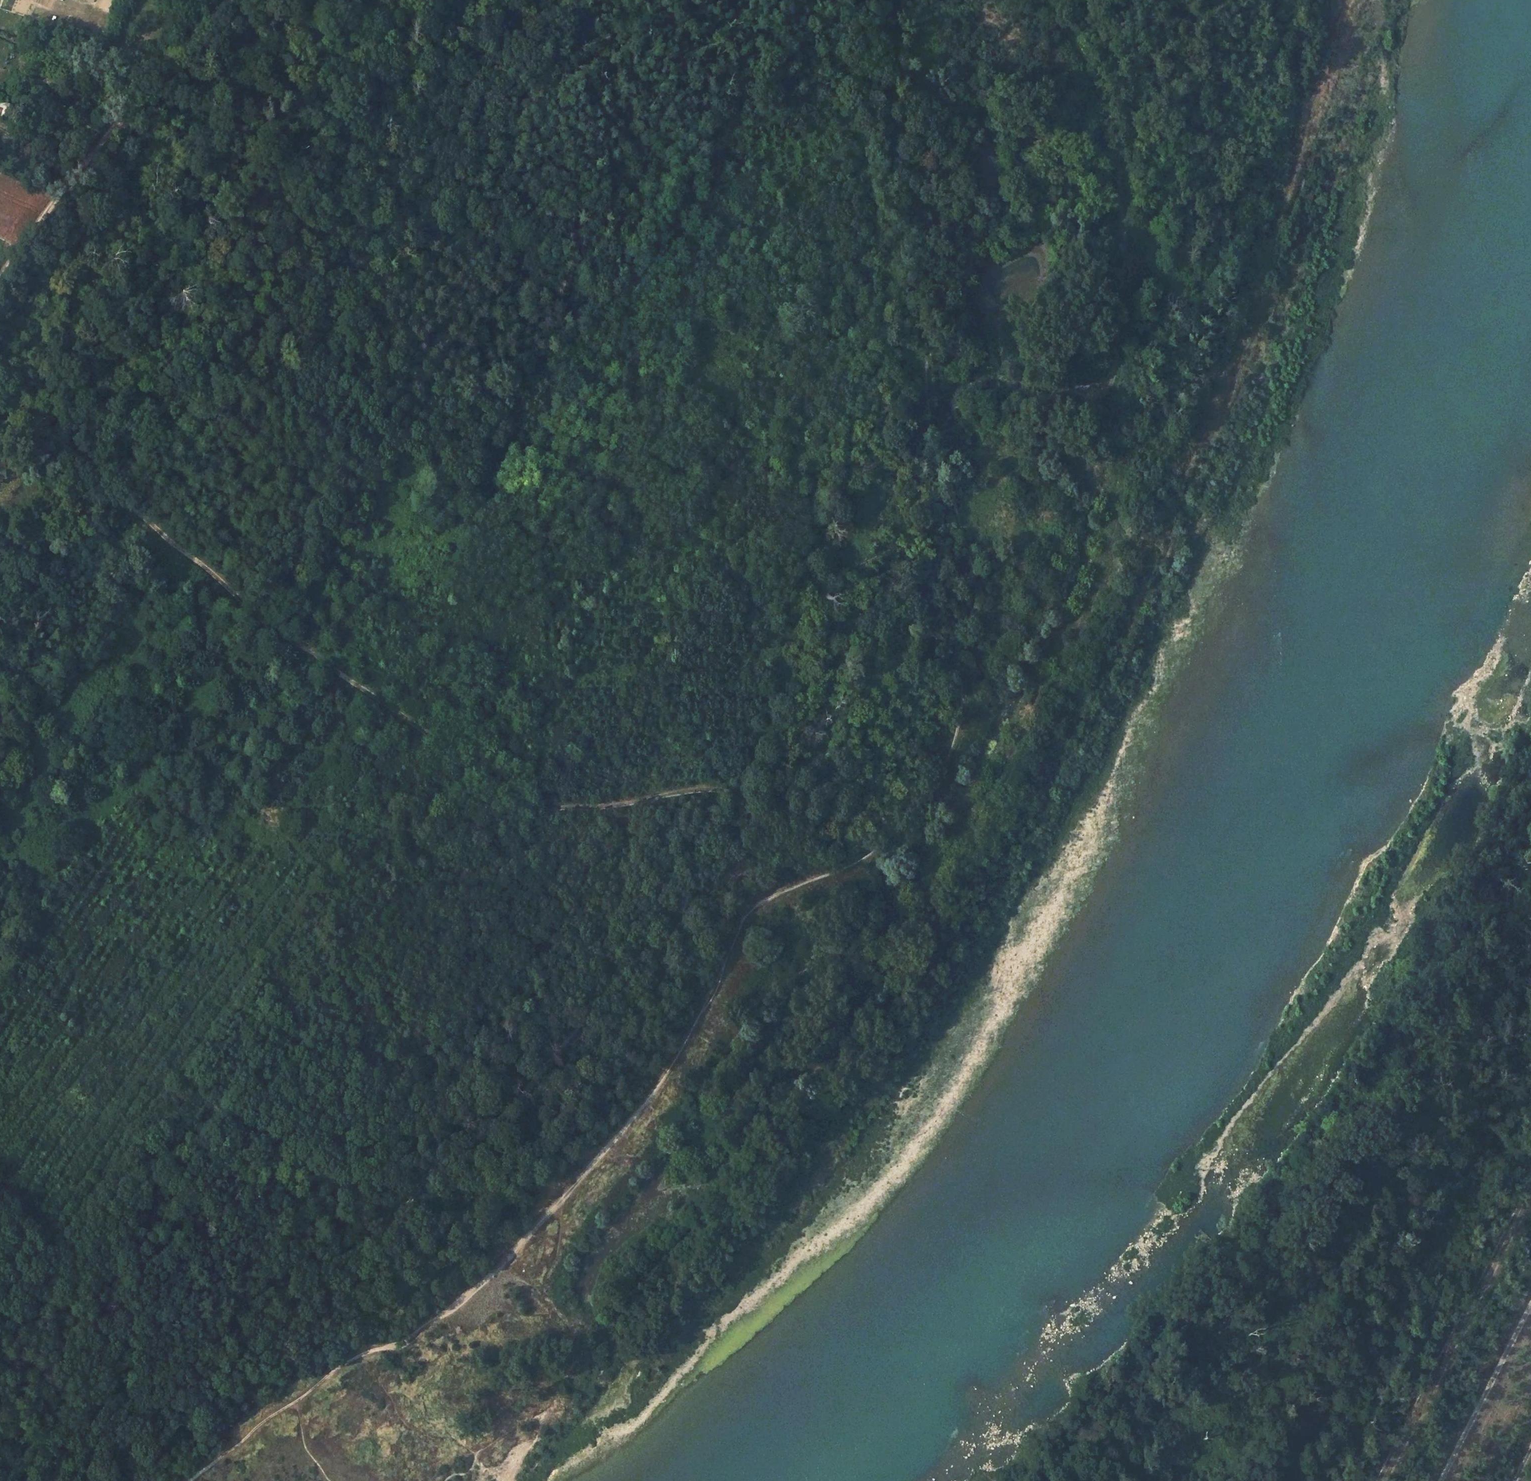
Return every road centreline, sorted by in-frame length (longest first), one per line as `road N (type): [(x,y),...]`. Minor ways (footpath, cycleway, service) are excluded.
road 1 (track): [(45,1480),(152,1414),(181,1379),(243,1330),(279,1320),(311,1298),(335,1265),(404,1210),(445,1155),(490,1126),(733,873)]
road 2 (track): [(0,389),(262,620),(520,799),(605,807),(741,786)]
road 3 (track): [(223,0),(0,286)]
road 4 (track): [(1384,1480),(1530,1197)]
road 5 (track): [(1530,1304),(1439,1480)]

